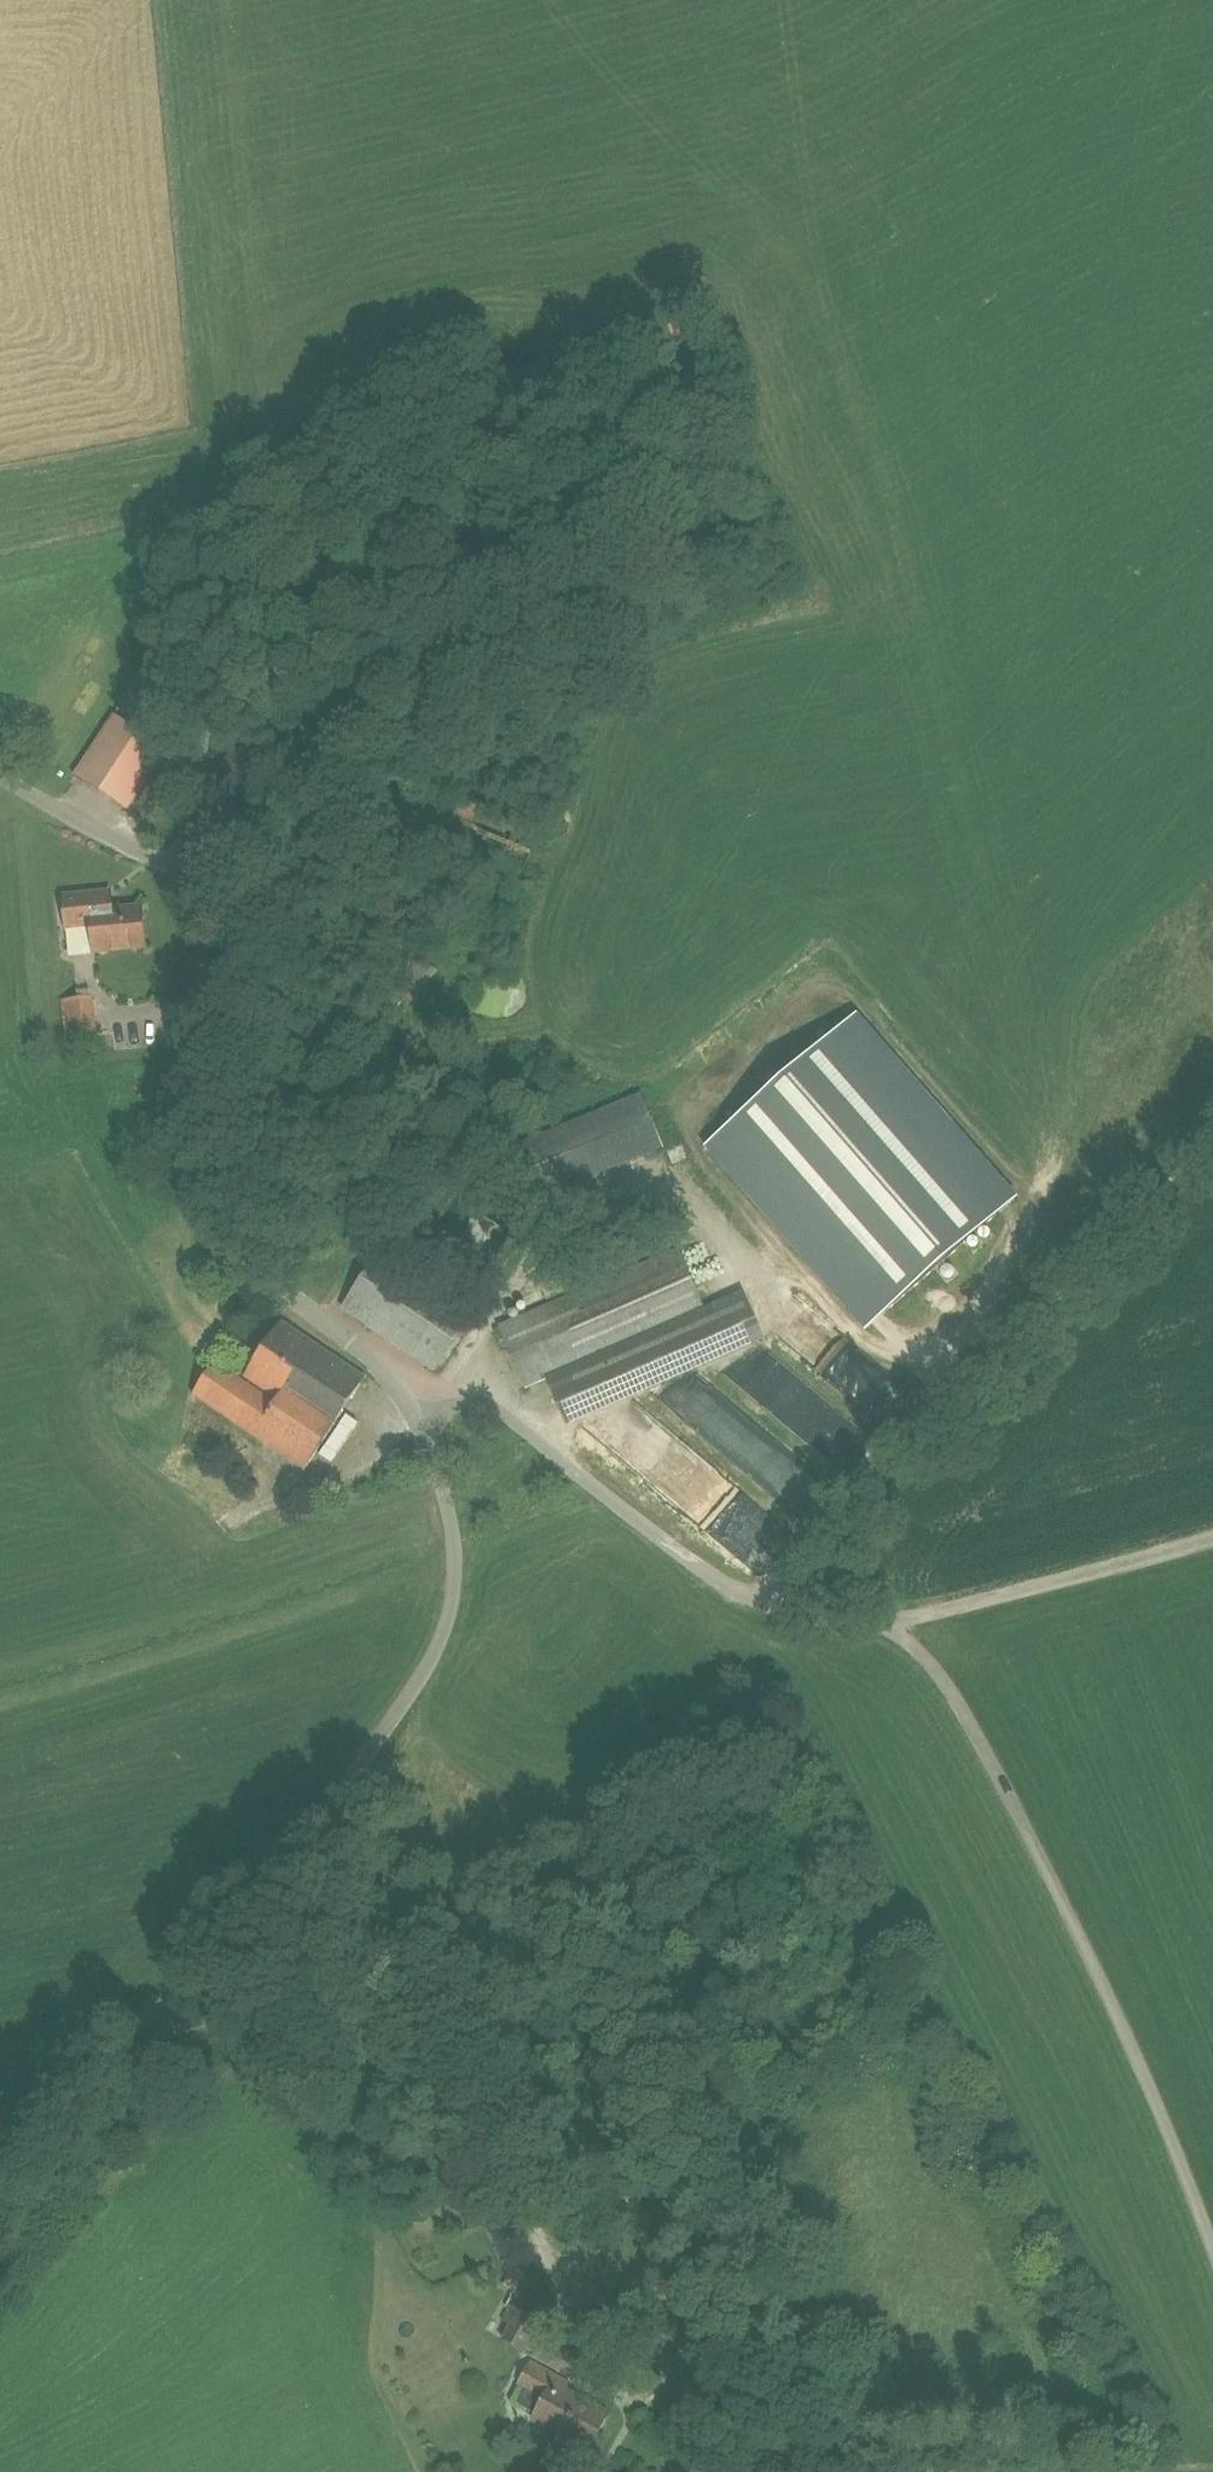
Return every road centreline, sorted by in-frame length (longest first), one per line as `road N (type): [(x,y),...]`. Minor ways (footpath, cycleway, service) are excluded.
road 1 (unclassified): [(0,2166),(141,2032),(352,1778),(445,1632),(457,1564),(428,1435),(403,1387),(228,1236),(179,1159),(182,1080),(207,976),(203,899),(190,879),(155,858),(0,780)]
road 2 (track): [(1085,2462),(1212,2467)]

